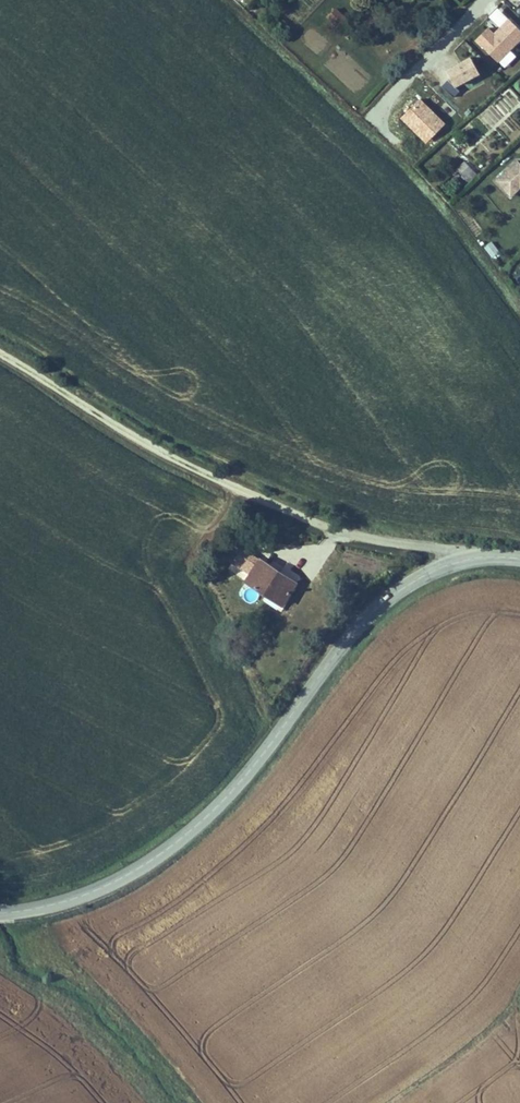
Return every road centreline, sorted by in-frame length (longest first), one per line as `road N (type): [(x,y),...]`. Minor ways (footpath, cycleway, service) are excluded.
road 1 (tertiary): [(519,560),(465,561),(390,598),(359,626),(237,785),(175,843),(101,888),(0,913)]
road 2 (track): [(465,561),(453,551),(335,532),(268,506),(0,359)]
road 3 (track): [(387,1102),(506,1015),(519,995)]

